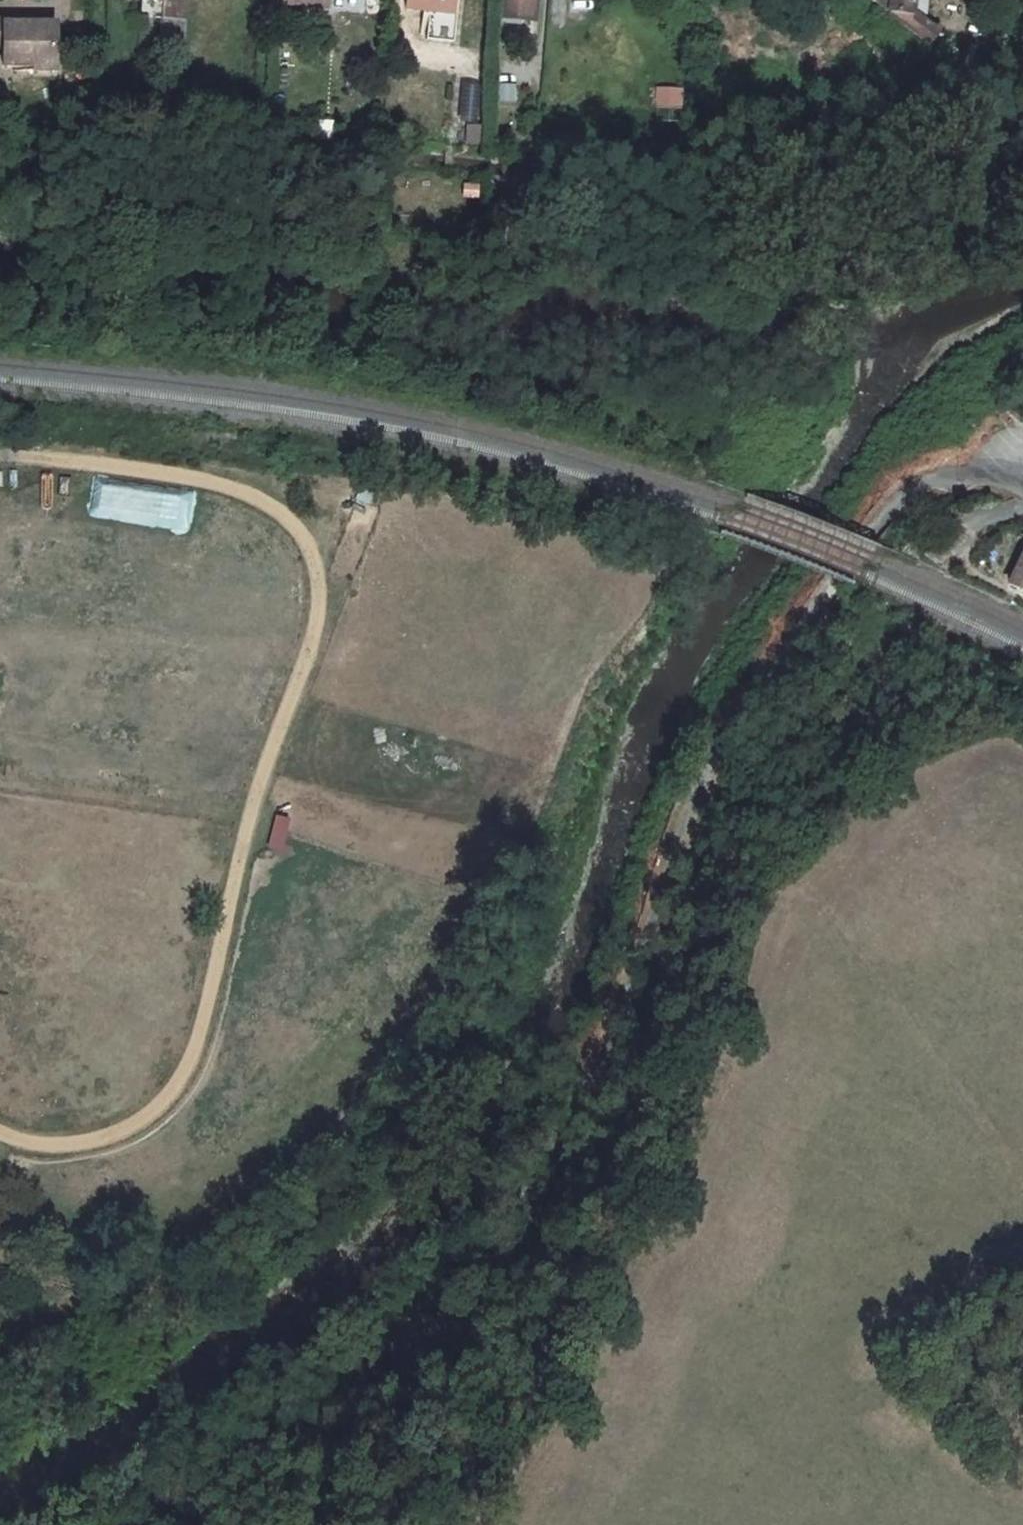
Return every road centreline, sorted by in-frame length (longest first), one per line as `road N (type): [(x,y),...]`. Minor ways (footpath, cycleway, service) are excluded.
road 1 (track): [(0,1135),(62,1145),(119,1135),(171,1096),(199,1044),(254,792),(310,655),(321,597),(313,548),(276,507),(219,481),(0,456)]

